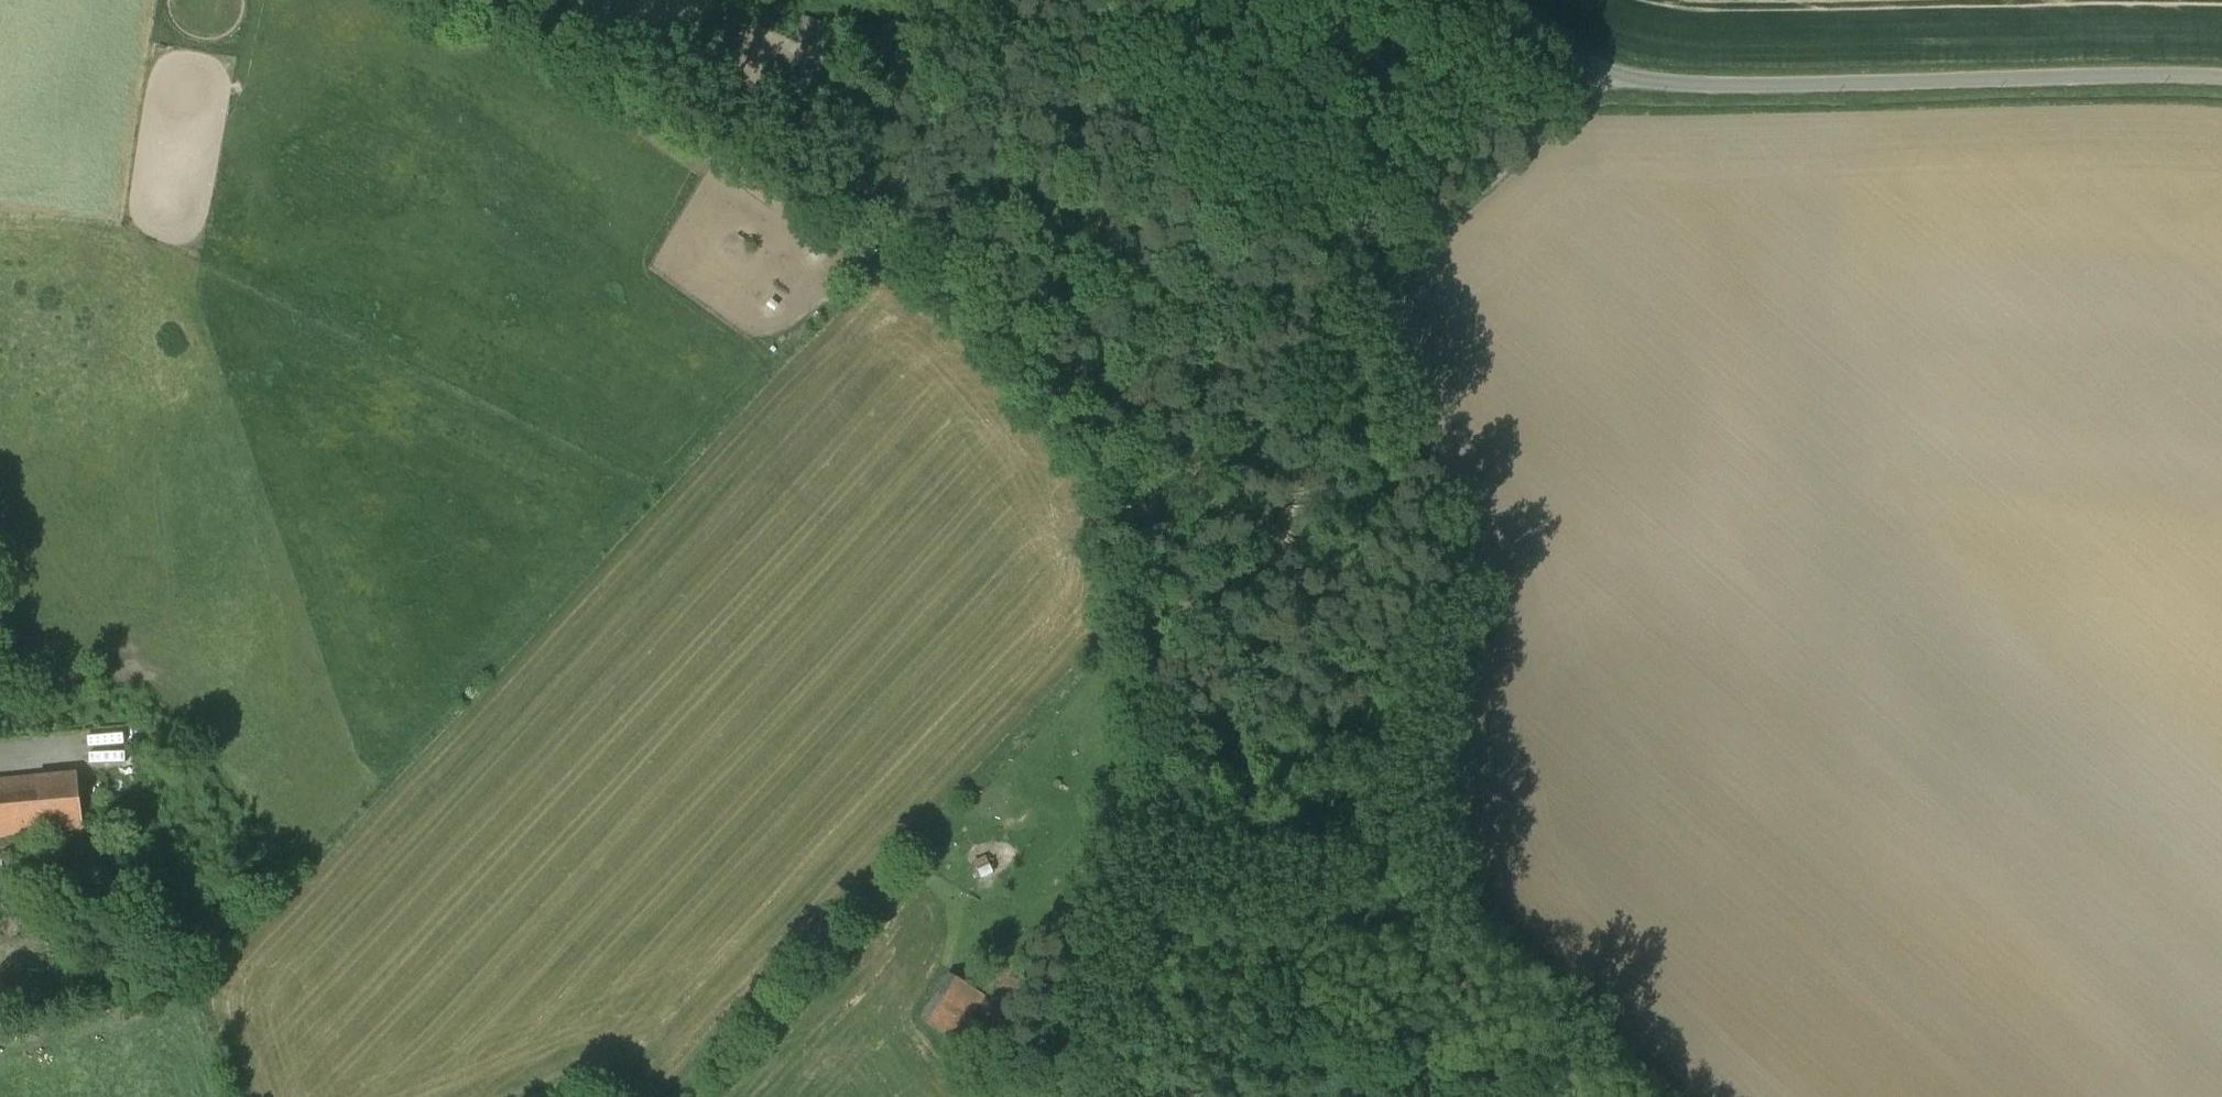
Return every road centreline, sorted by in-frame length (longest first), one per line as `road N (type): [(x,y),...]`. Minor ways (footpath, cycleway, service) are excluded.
road 1 (track): [(1060,1096),(1154,650),(1295,371),(1336,307),(1589,80)]
road 2 (residential): [(2221,73),(2114,70),(1831,86),(1589,80),(1483,0)]

